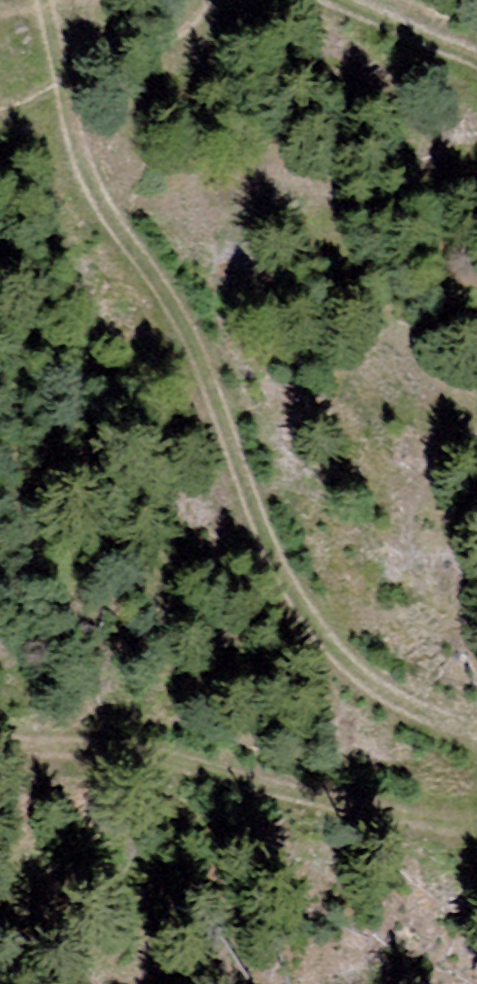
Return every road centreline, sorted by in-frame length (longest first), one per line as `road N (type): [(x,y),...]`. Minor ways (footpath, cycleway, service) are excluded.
road 1 (track): [(476,732),(387,695),(342,662),(308,619),(279,566),(184,316),(108,210),(76,144),(45,0)]
road 2 (track): [(0,739),(128,752),(251,786),(476,829)]
road 3 (track): [(335,0),(476,59)]

